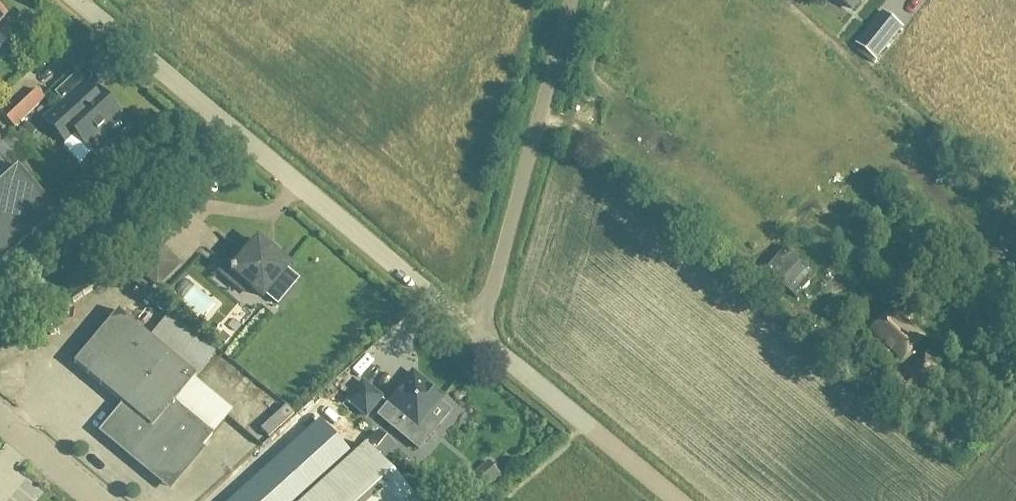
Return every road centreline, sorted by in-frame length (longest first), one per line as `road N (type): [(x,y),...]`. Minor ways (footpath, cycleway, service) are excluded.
road 1 (unclassified): [(467,328),(78,0)]
road 2 (unclassified): [(467,328),(512,238),(571,0)]
road 3 (unclassified): [(676,500),(467,328)]
road 4 (unclassified): [(101,500),(0,417)]

